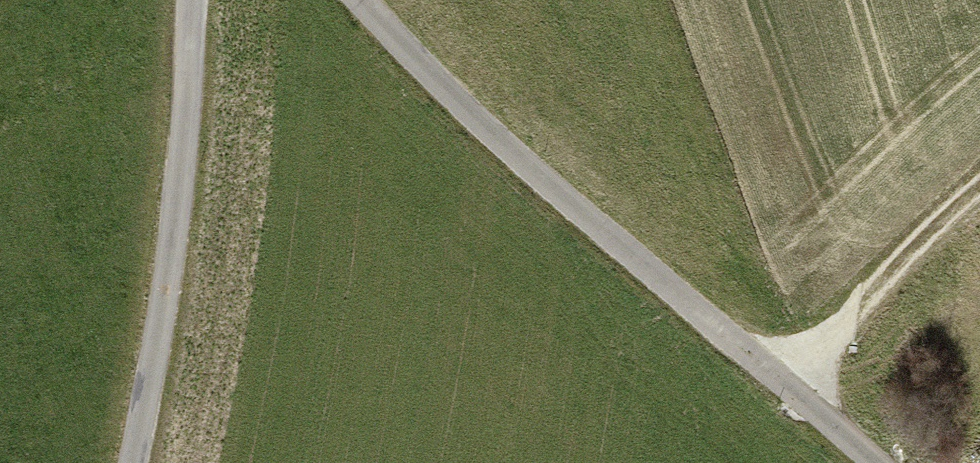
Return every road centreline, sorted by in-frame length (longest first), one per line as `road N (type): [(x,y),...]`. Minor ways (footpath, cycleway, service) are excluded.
road 1 (residential): [(357,0),(488,137),(869,462)]
road 2 (residential): [(132,462),(187,0)]
road 3 (track): [(979,164),(764,371)]

